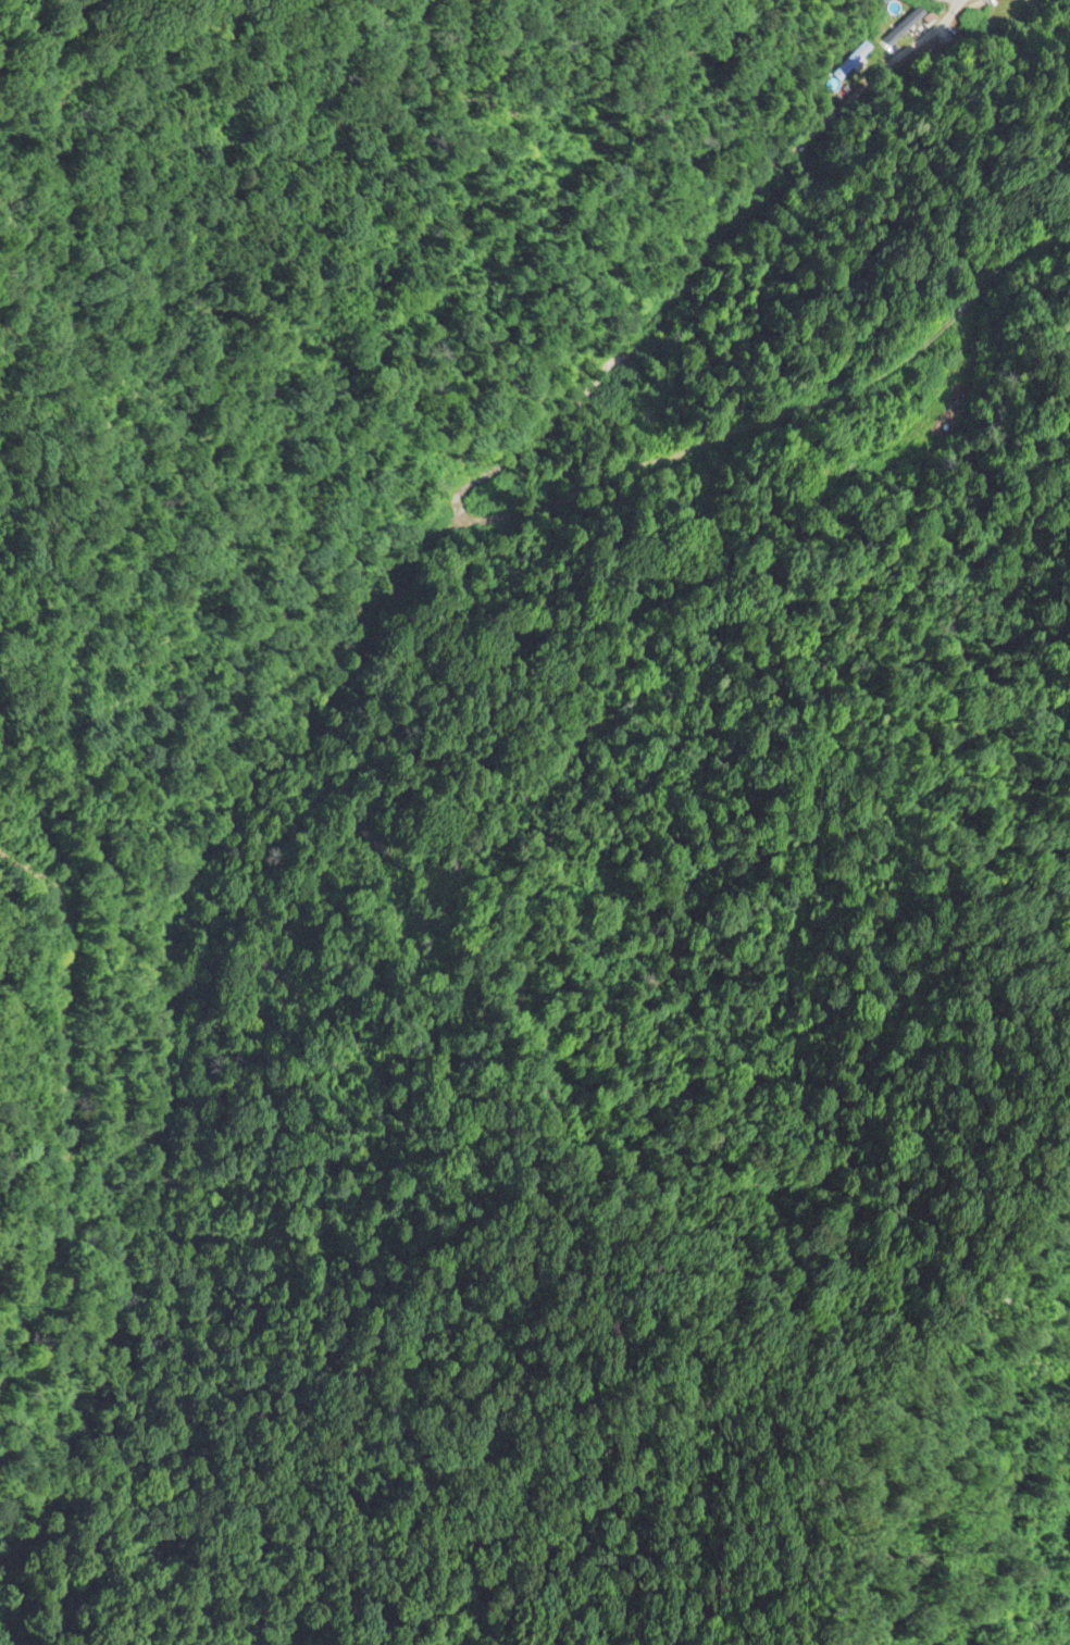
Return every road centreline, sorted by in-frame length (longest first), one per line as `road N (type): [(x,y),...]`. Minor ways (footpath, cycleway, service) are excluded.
road 1 (residential): [(247,782),(335,647),(393,501),(870,0)]

